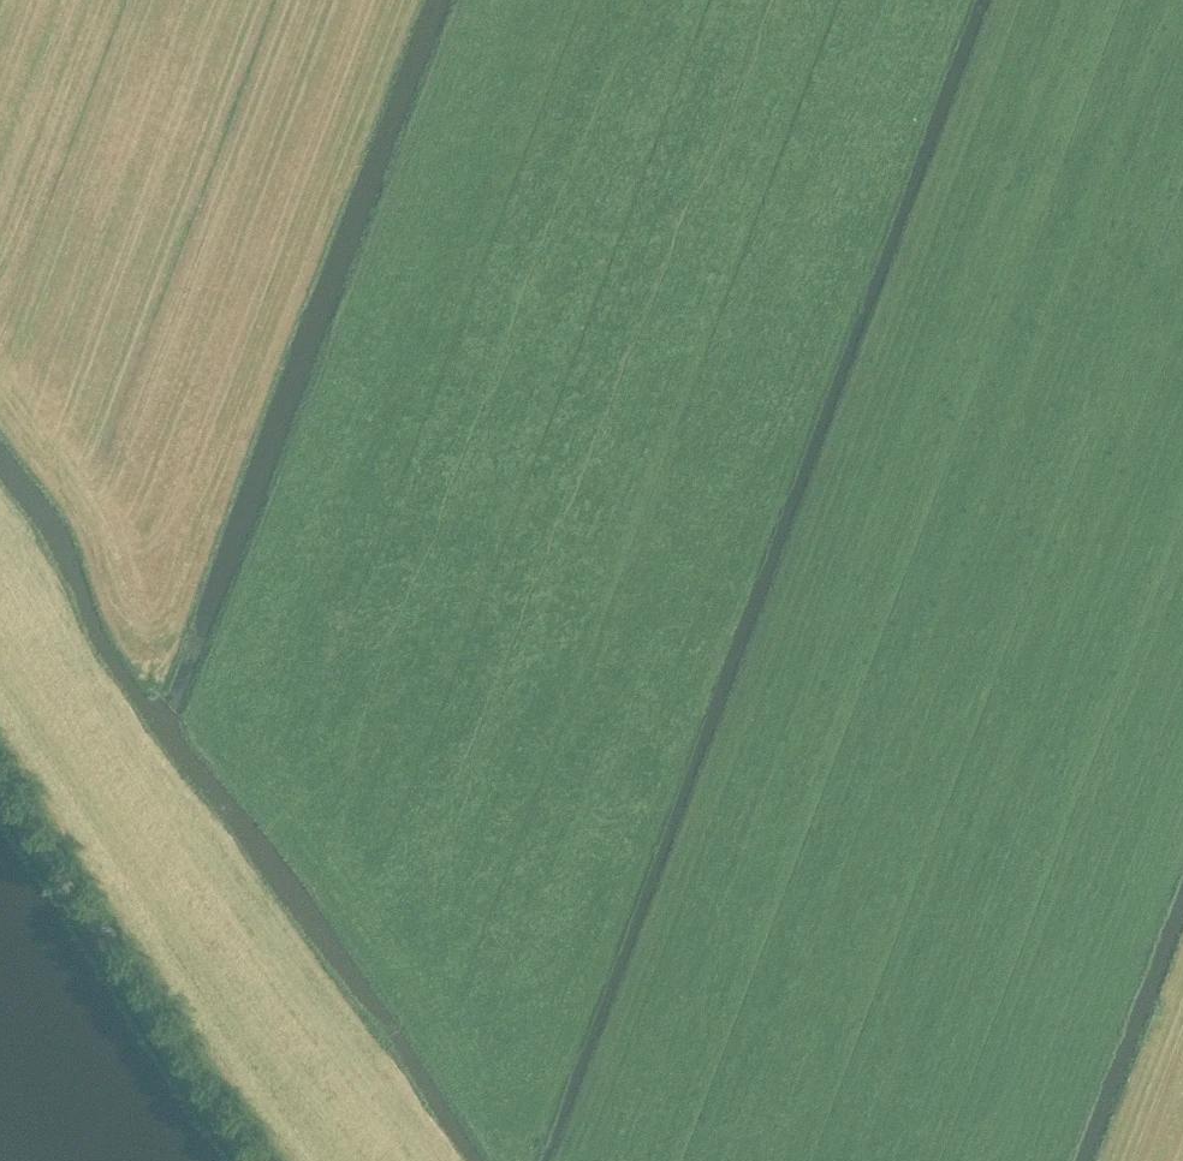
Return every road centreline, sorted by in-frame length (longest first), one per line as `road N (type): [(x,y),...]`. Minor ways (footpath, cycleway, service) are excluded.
road 1 (track): [(345,1160),(258,1059),(0,676)]

